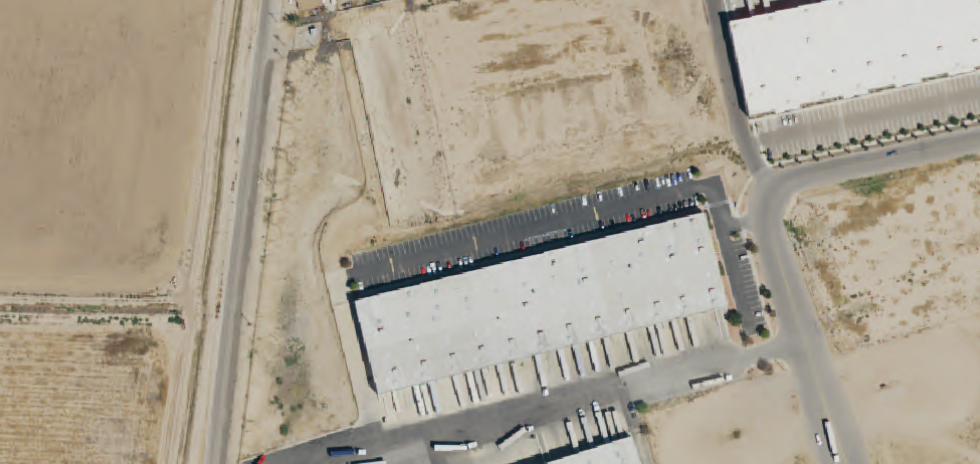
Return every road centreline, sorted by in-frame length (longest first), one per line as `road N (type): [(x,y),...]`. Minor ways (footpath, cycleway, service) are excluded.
road 1 (tertiary): [(979,141),(793,181),(772,201),(771,224),(845,463)]
road 2 (tertiary): [(274,0),(213,463)]

